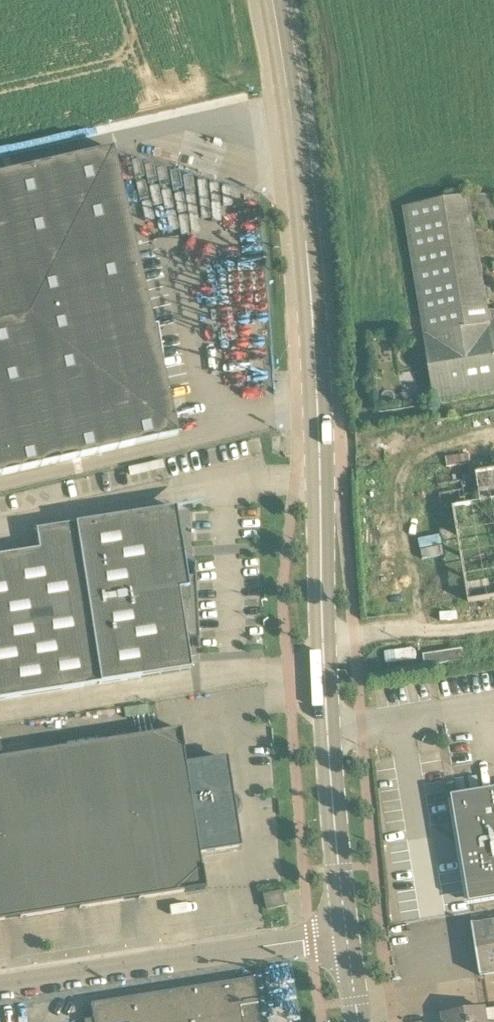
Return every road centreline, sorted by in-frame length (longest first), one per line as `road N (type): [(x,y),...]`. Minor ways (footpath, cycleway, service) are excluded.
road 1 (tertiary): [(351,942),(327,674),(319,331),(297,123),(271,0)]
road 2 (unclassified): [(0,997),(351,942)]

